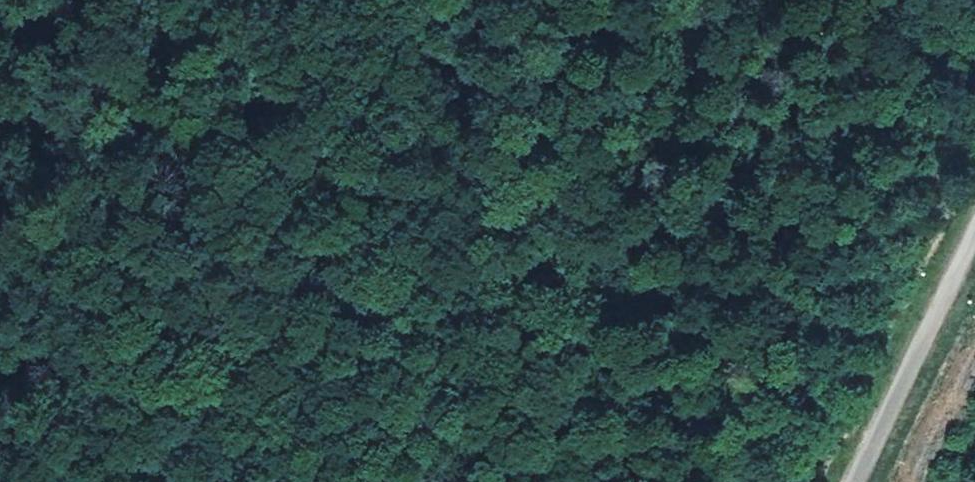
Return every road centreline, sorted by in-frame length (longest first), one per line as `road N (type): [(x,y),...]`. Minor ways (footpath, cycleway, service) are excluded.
road 1 (unclassified): [(974,235),(859,481)]

